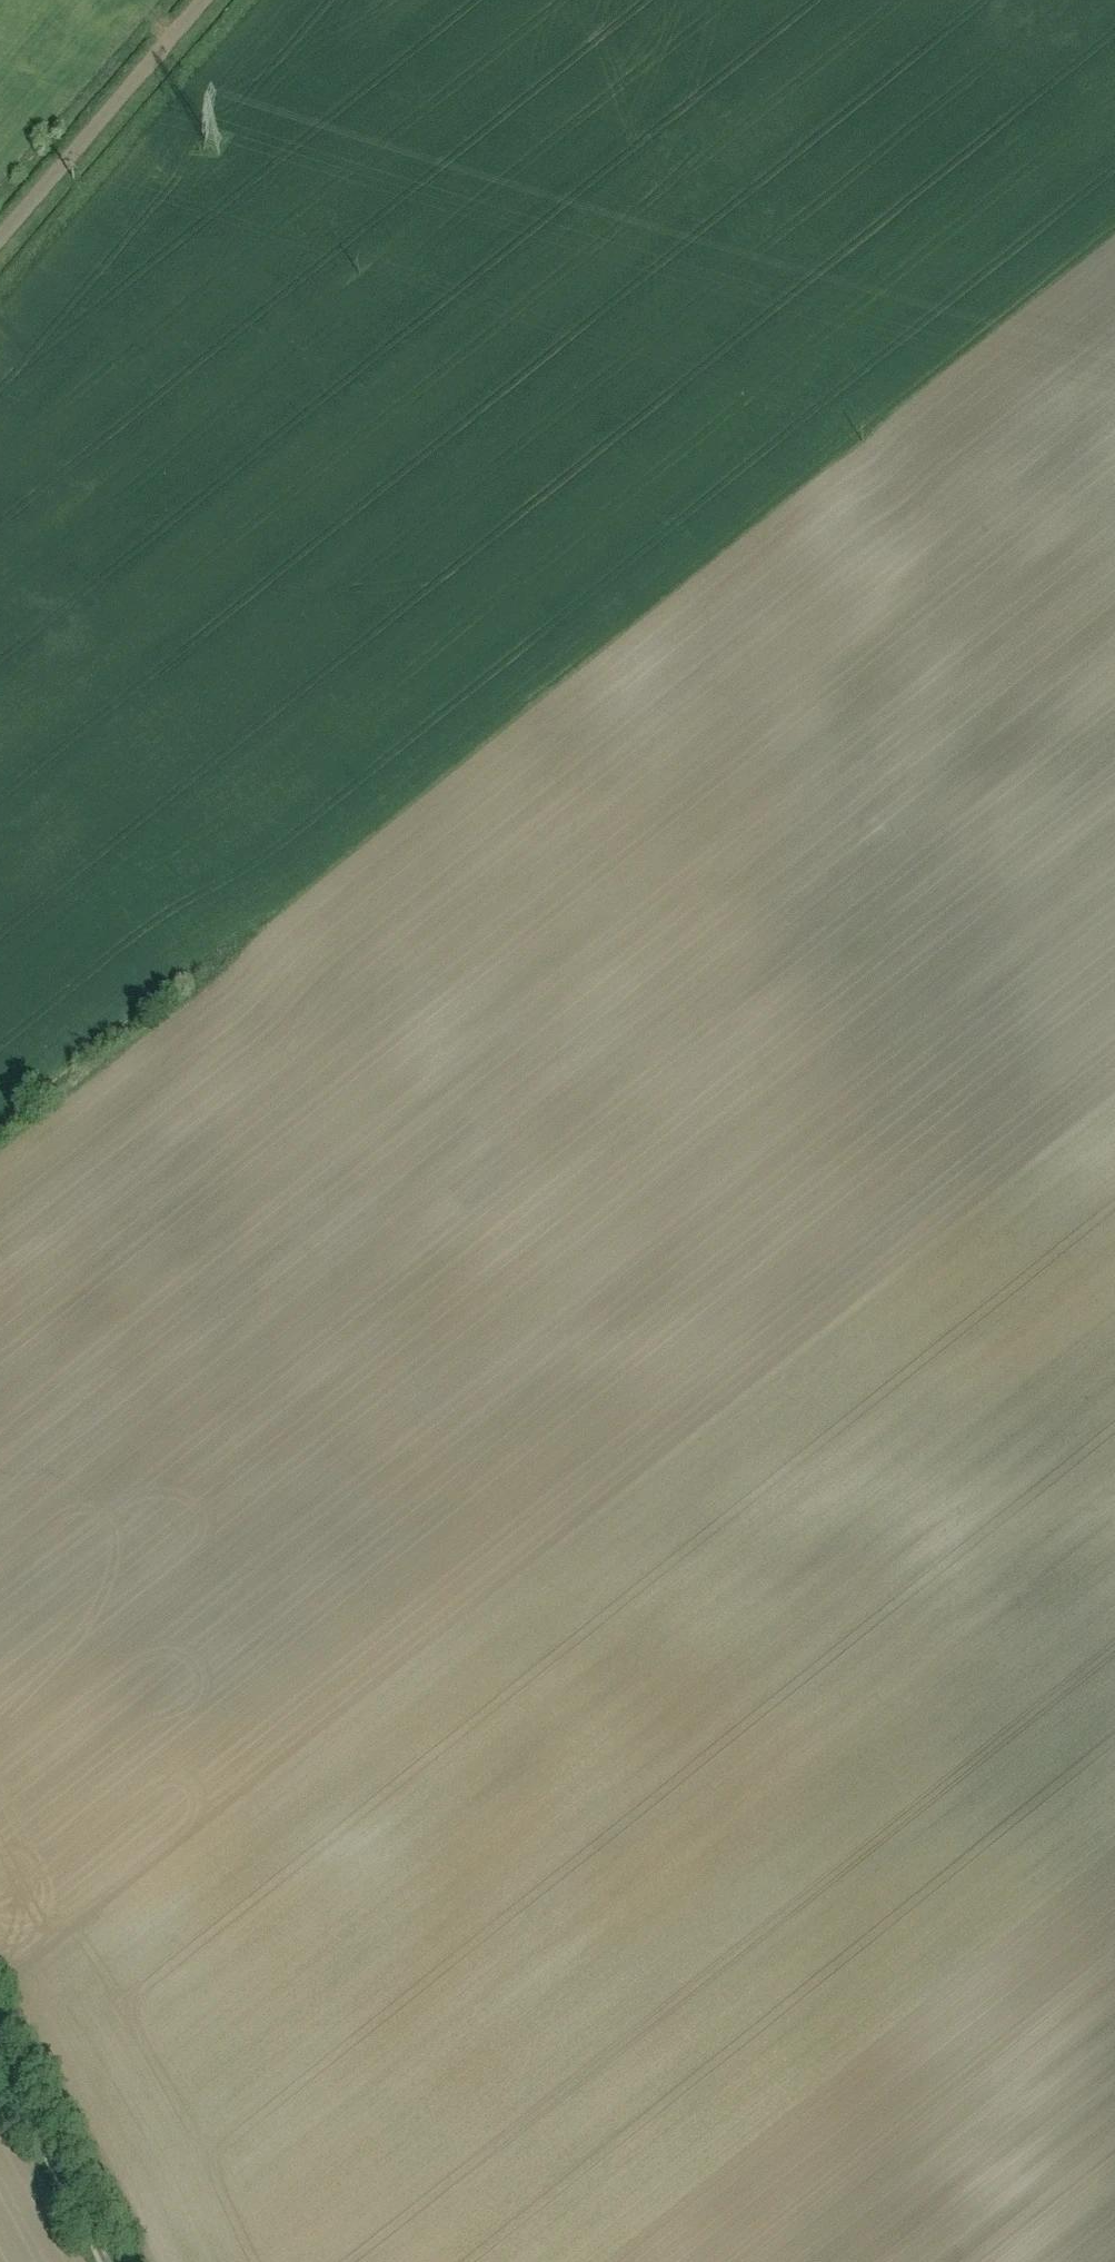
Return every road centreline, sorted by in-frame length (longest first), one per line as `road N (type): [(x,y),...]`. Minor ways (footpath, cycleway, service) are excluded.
road 1 (unclassified): [(0,242),(206,0)]
road 2 (track): [(103,2261),(0,2063)]

